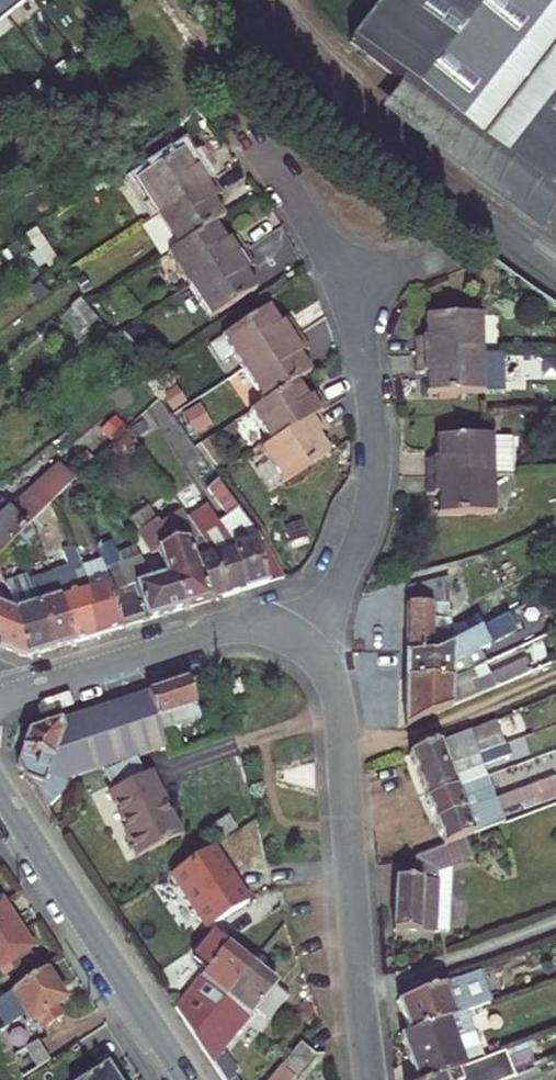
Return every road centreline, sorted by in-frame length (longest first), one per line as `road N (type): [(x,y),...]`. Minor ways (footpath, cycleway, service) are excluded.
road 1 (residential): [(371,1079),(341,719),(330,670),(305,642)]
road 2 (residential): [(305,642),(347,573),(375,481),(374,407),(353,295)]
road 3 (tertiary): [(0,789),(189,1079)]
road 4 (residential): [(305,642),(273,628),(237,629),(0,705)]
road 5 (residential): [(353,295),(250,138)]

